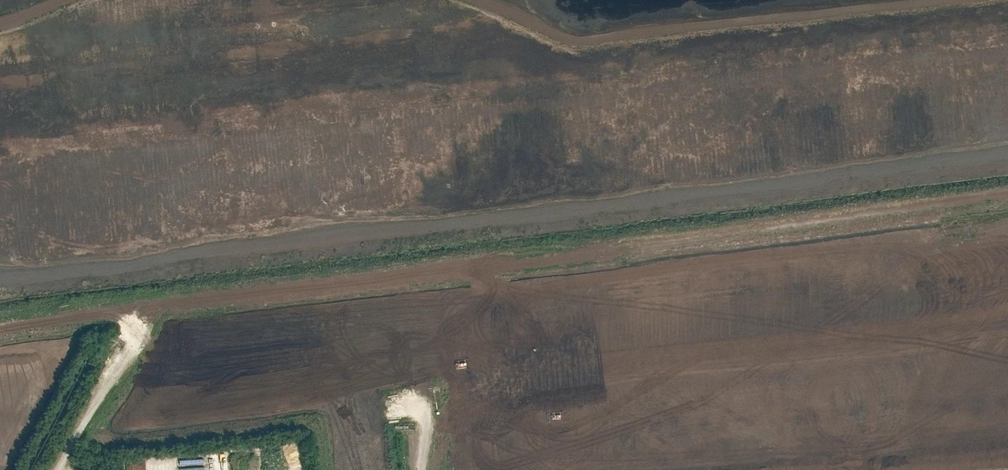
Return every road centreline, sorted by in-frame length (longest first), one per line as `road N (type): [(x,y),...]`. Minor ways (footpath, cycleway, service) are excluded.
road 1 (track): [(57,469),(120,351)]

